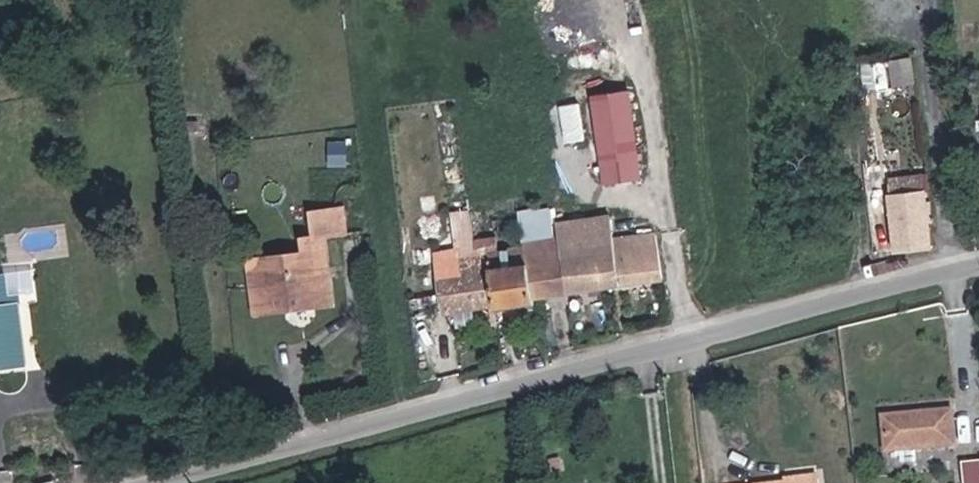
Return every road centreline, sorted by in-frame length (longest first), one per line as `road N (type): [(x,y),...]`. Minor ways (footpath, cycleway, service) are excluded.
road 1 (residential): [(978,260),(122,482)]

